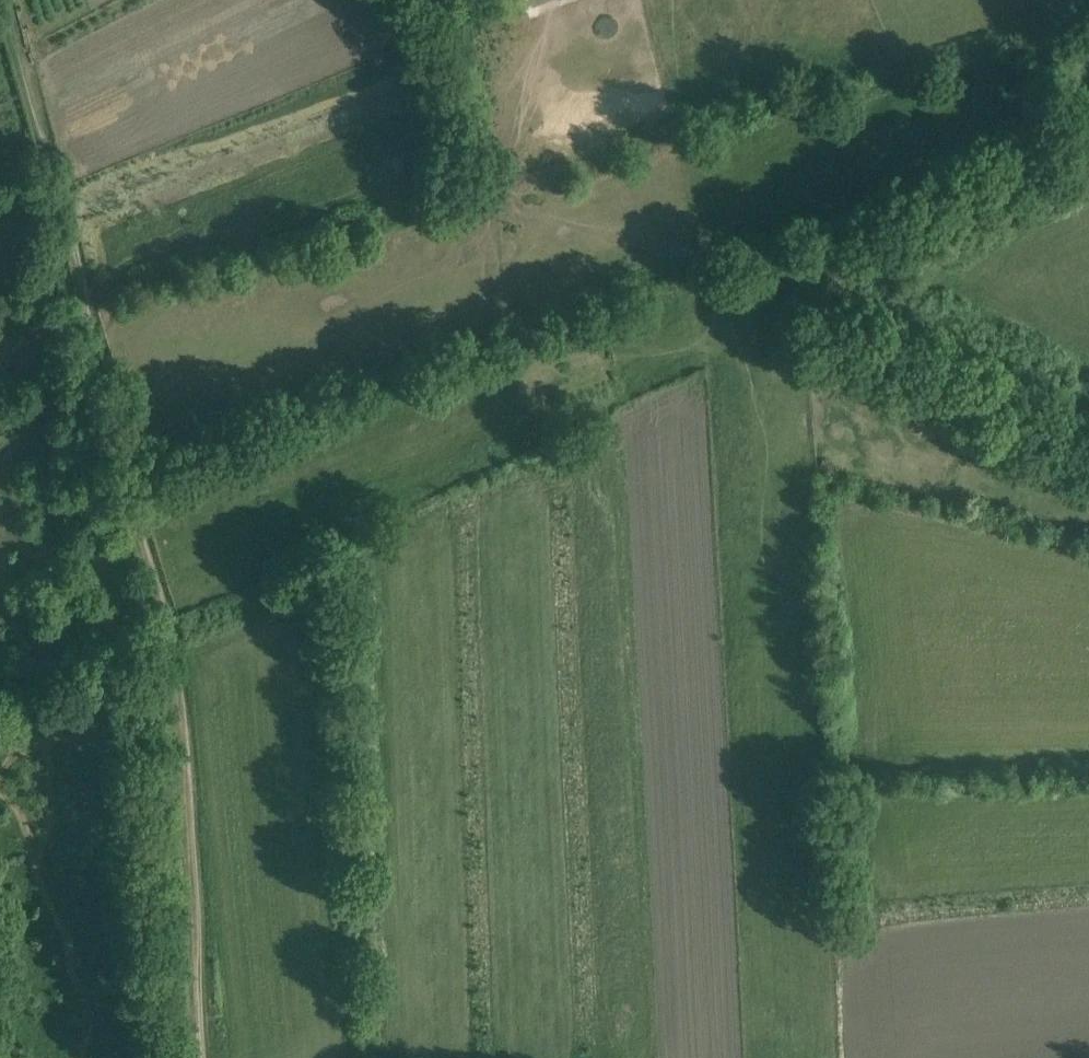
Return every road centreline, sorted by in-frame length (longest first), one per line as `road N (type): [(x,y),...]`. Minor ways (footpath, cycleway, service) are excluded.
road 1 (track): [(161,608),(5,0)]
road 2 (track): [(214,1057),(176,656),(161,608)]

